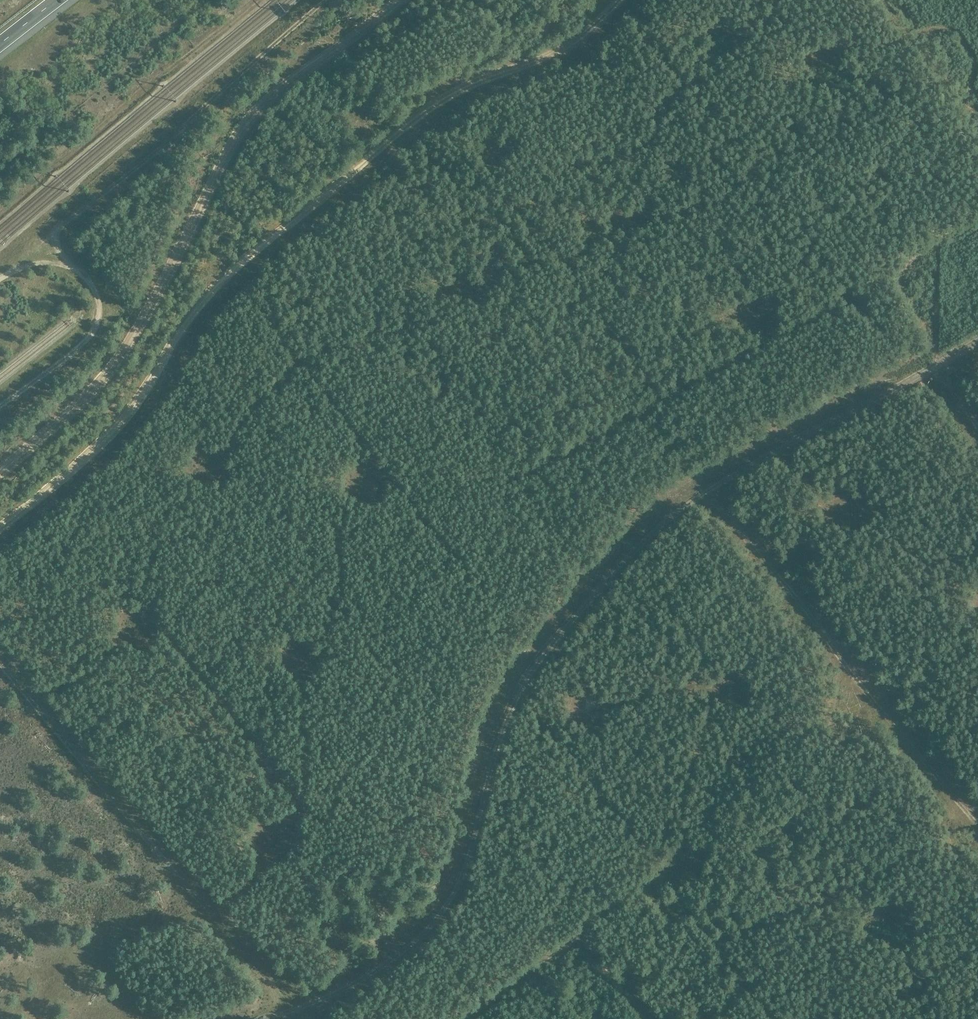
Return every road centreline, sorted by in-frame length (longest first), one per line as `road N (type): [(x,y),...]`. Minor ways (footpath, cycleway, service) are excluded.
road 1 (track): [(73,269),(58,240),(63,225),(327,0)]
road 2 (track): [(0,406),(85,342),(100,308),(89,281),(63,265),(0,280)]

